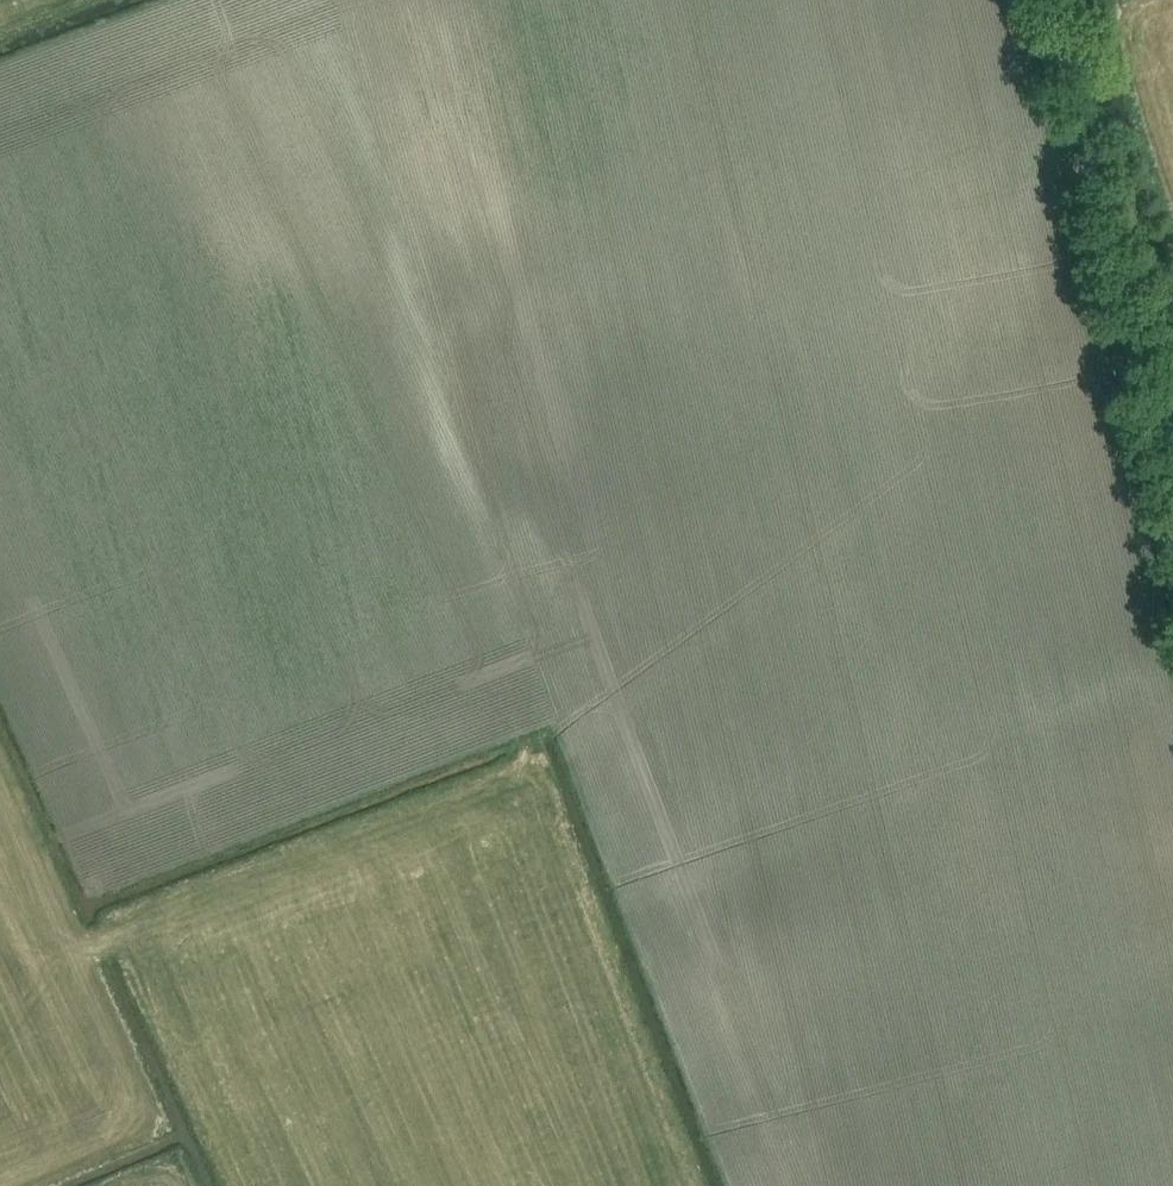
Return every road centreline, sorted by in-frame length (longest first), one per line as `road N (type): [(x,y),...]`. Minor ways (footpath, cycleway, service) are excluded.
road 1 (unclassified): [(1172,368),(1088,0)]

